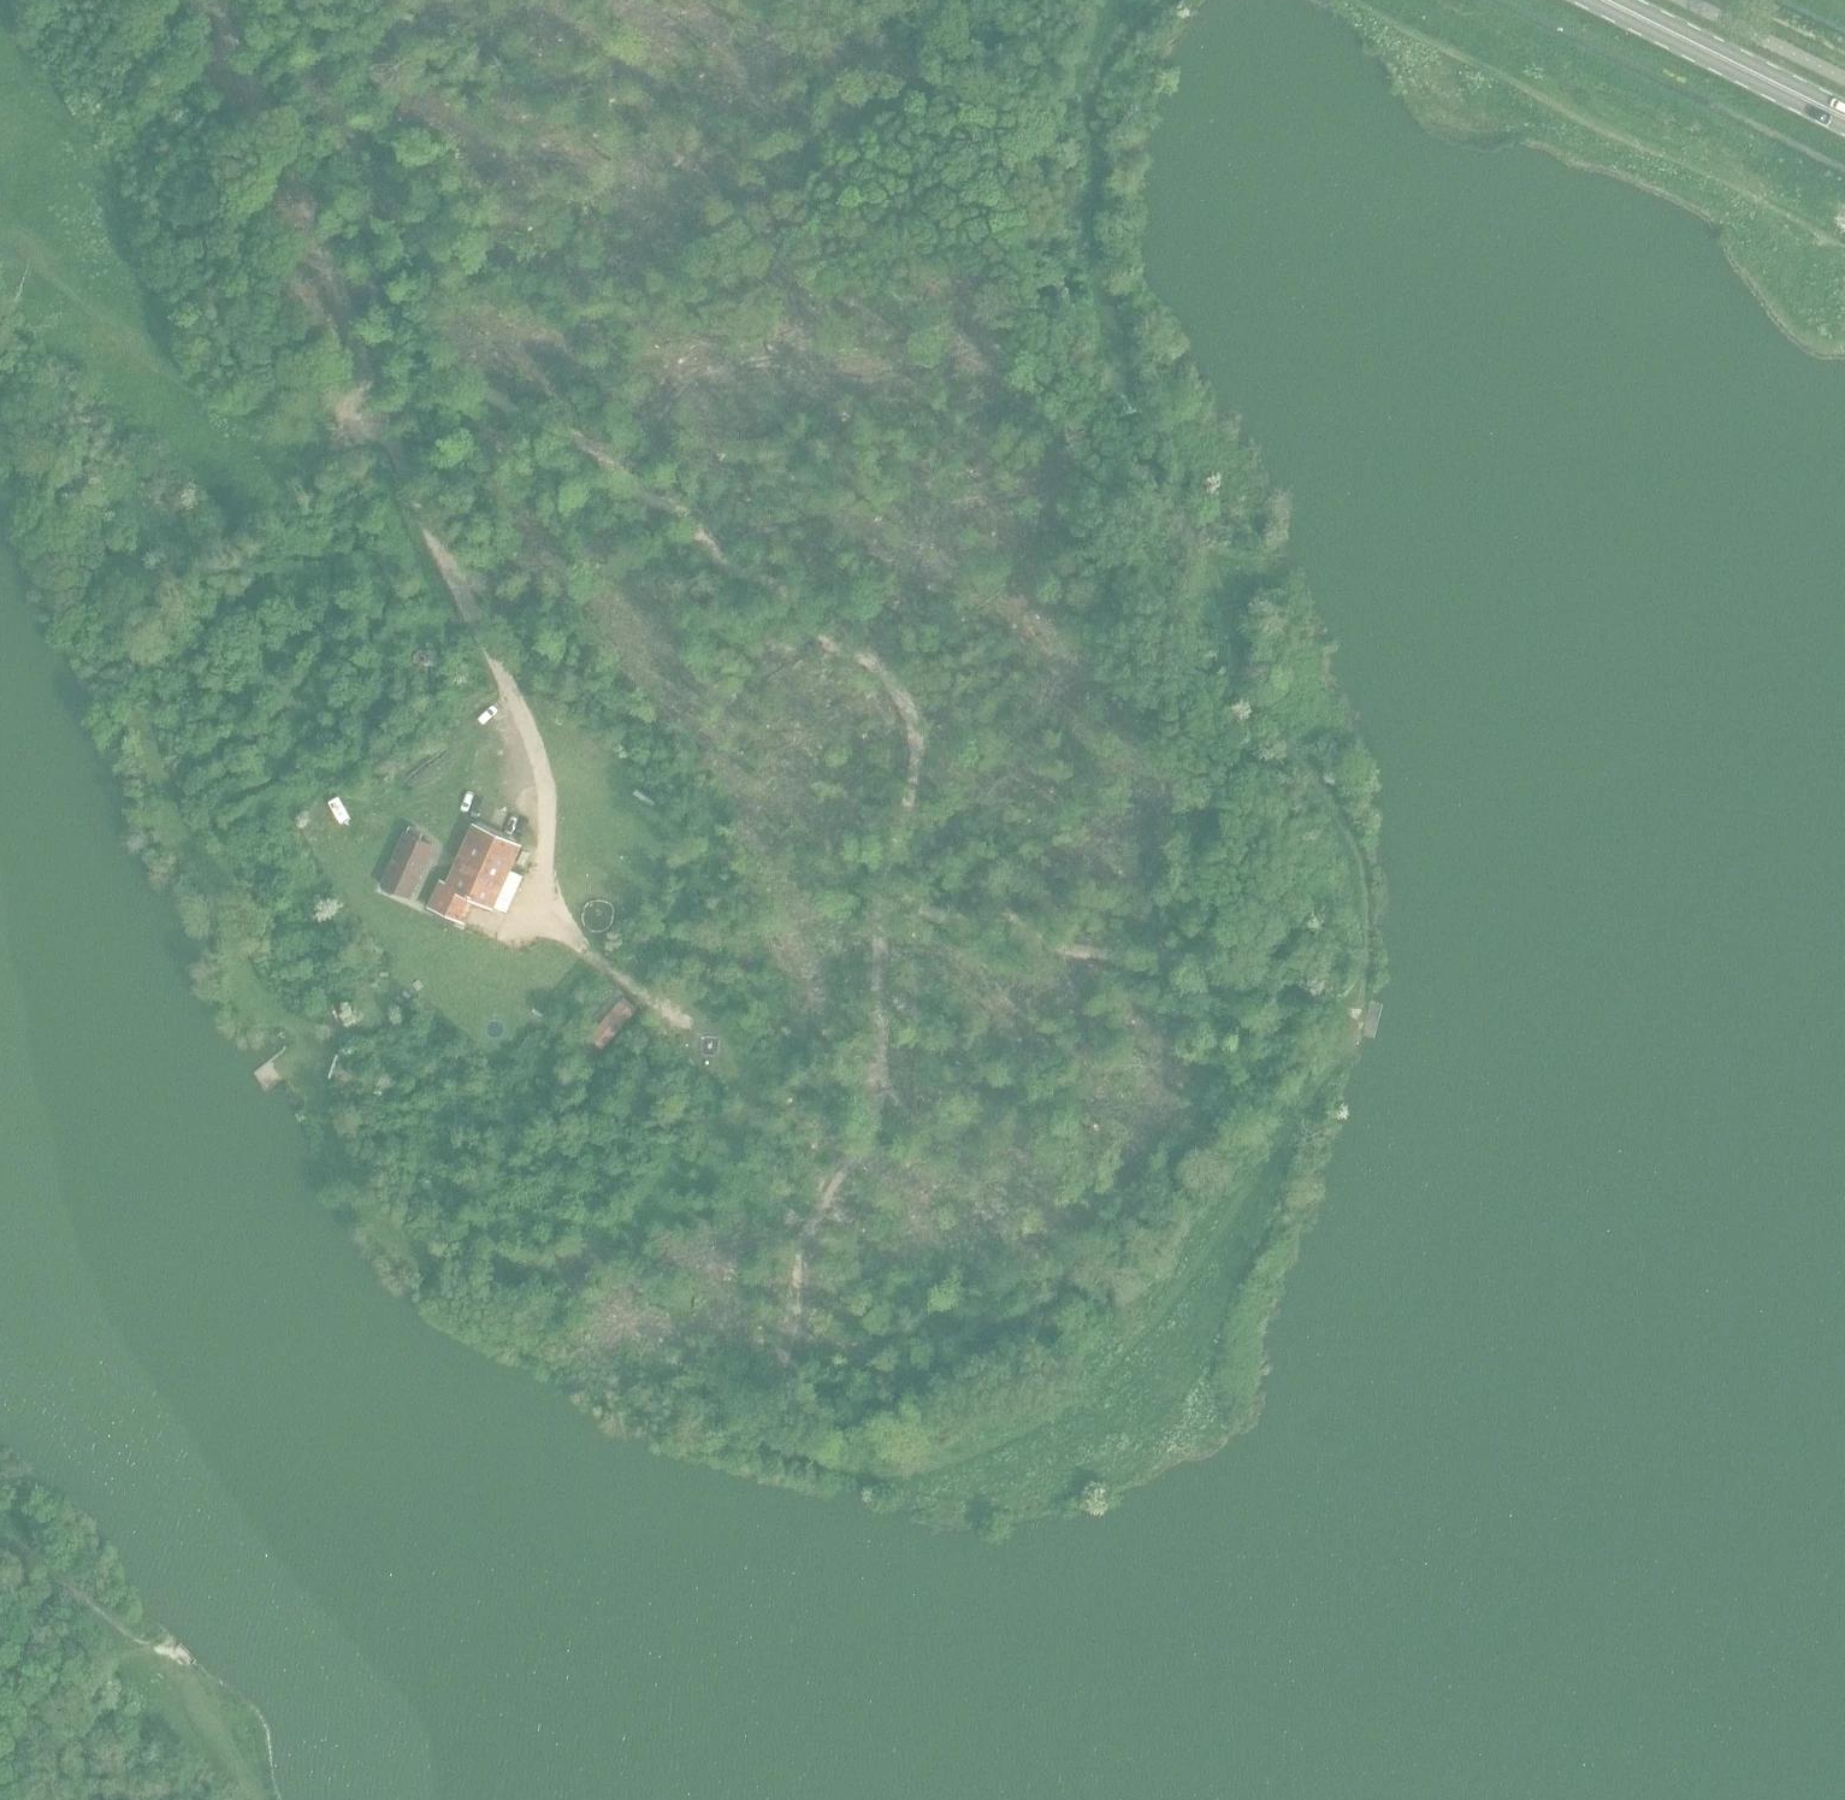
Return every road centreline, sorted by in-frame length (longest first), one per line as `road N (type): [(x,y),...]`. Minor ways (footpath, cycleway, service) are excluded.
road 1 (track): [(531,908),(545,846),(540,767),(387,459),(311,194),(225,0)]
road 2 (primary): [(1745,62),(1612,0)]

